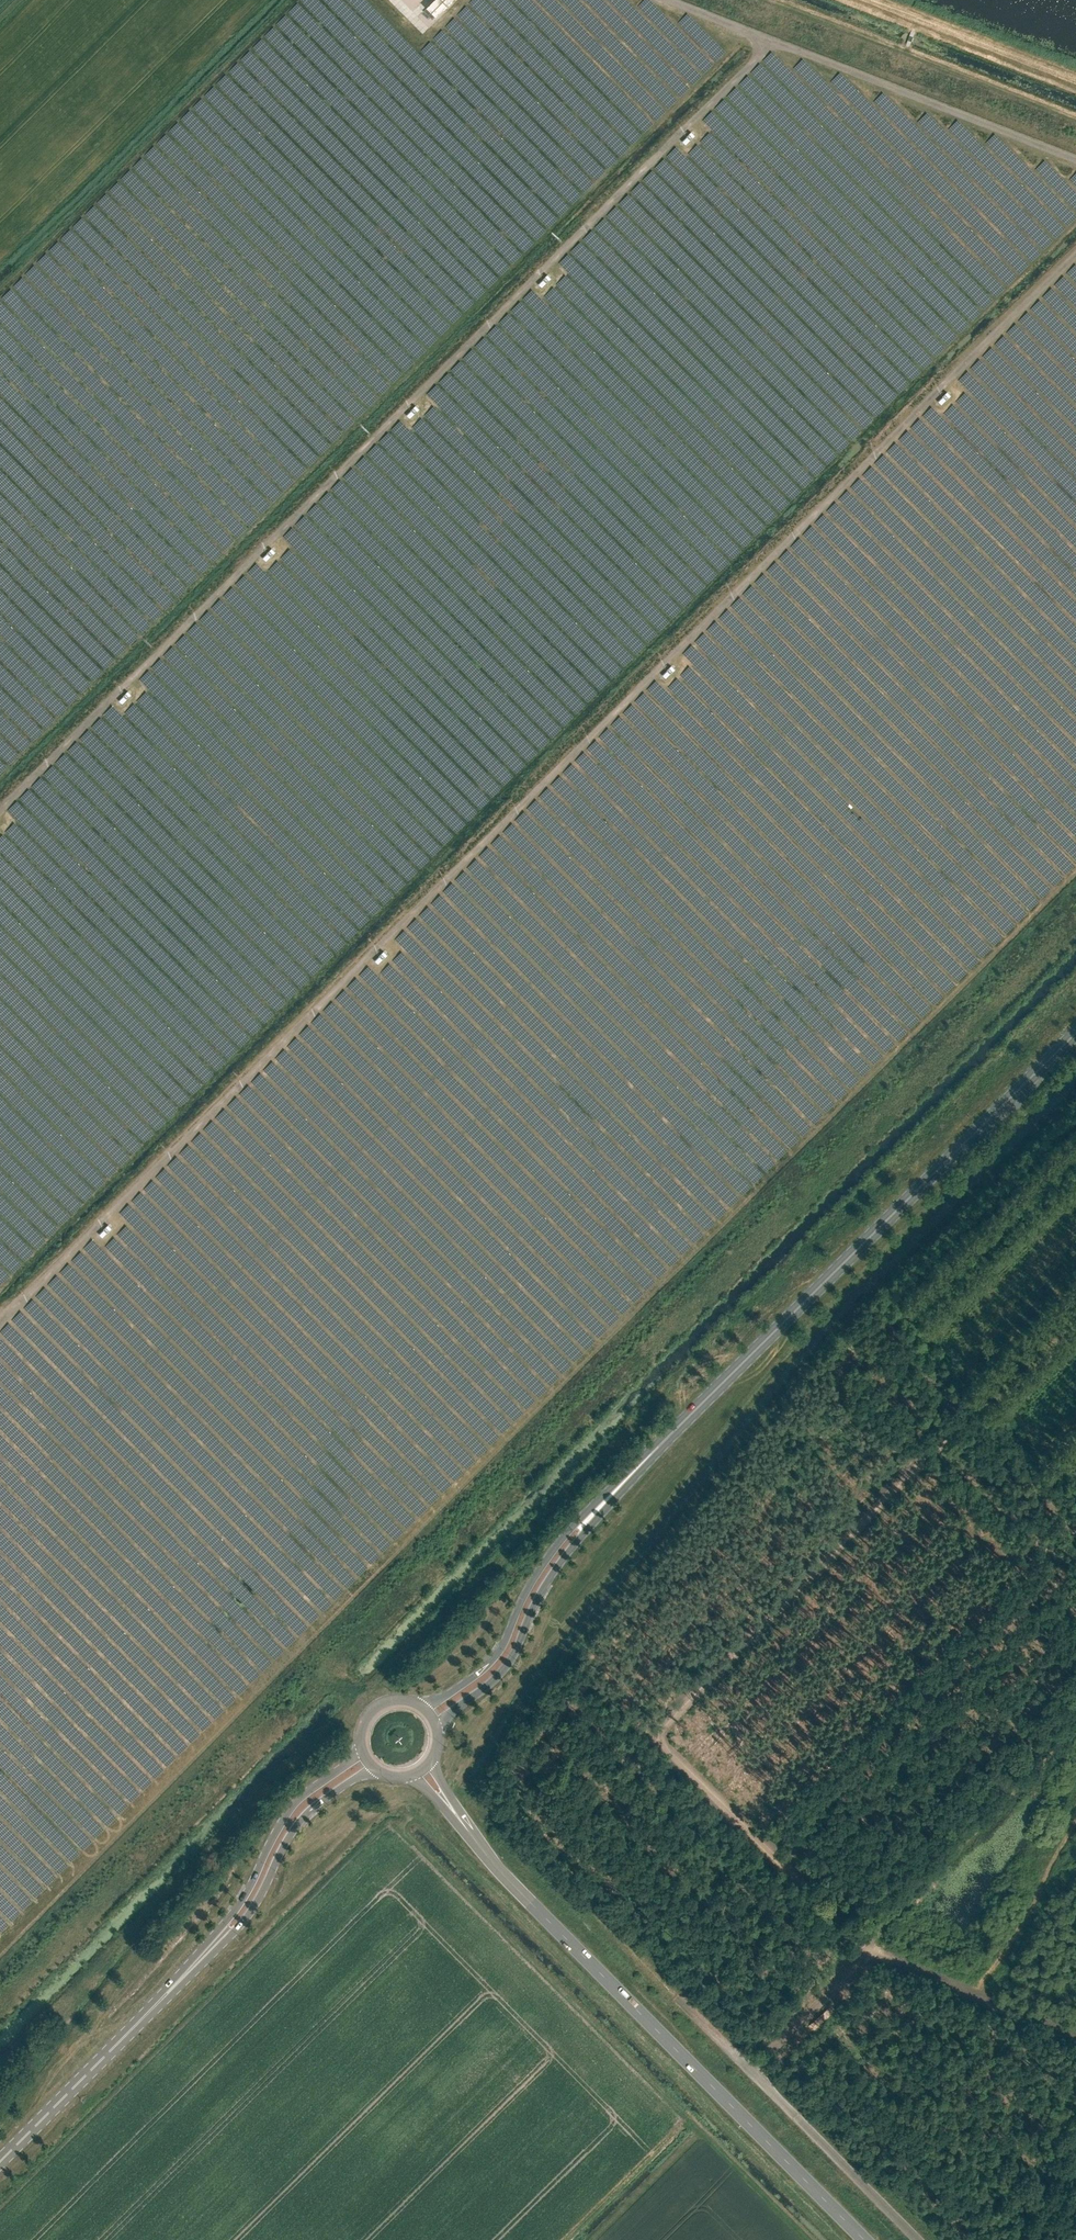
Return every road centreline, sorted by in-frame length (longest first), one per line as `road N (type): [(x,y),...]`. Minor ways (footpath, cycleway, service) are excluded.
road 1 (track): [(1075,255),(0,1321)]
road 2 (track): [(0,807),(770,42)]
road 3 (track): [(1075,2042),(868,1965),(656,1735),(1002,1380)]
road 4 (primary): [(659,1446),(1075,1033)]
road 5 (secondary): [(865,2239),(474,1837)]
road 6 (track): [(664,0),(1075,161)]
road 7 (primary): [(359,1742),(343,1765),(289,1807),(228,1920),(120,2042)]
road 8 (primary): [(120,2042),(242,1923),(303,1819),(374,1769)]
road 9 (primary): [(438,1731),(503,1671),(555,1571),(659,1446)]
road 10 (primary): [(659,1446),(561,1541),(489,1664),(419,1705)]
road 11 (unclassified): [(915,2239),(681,2000)]
road 12 (primary): [(0,2161),(120,2042)]

